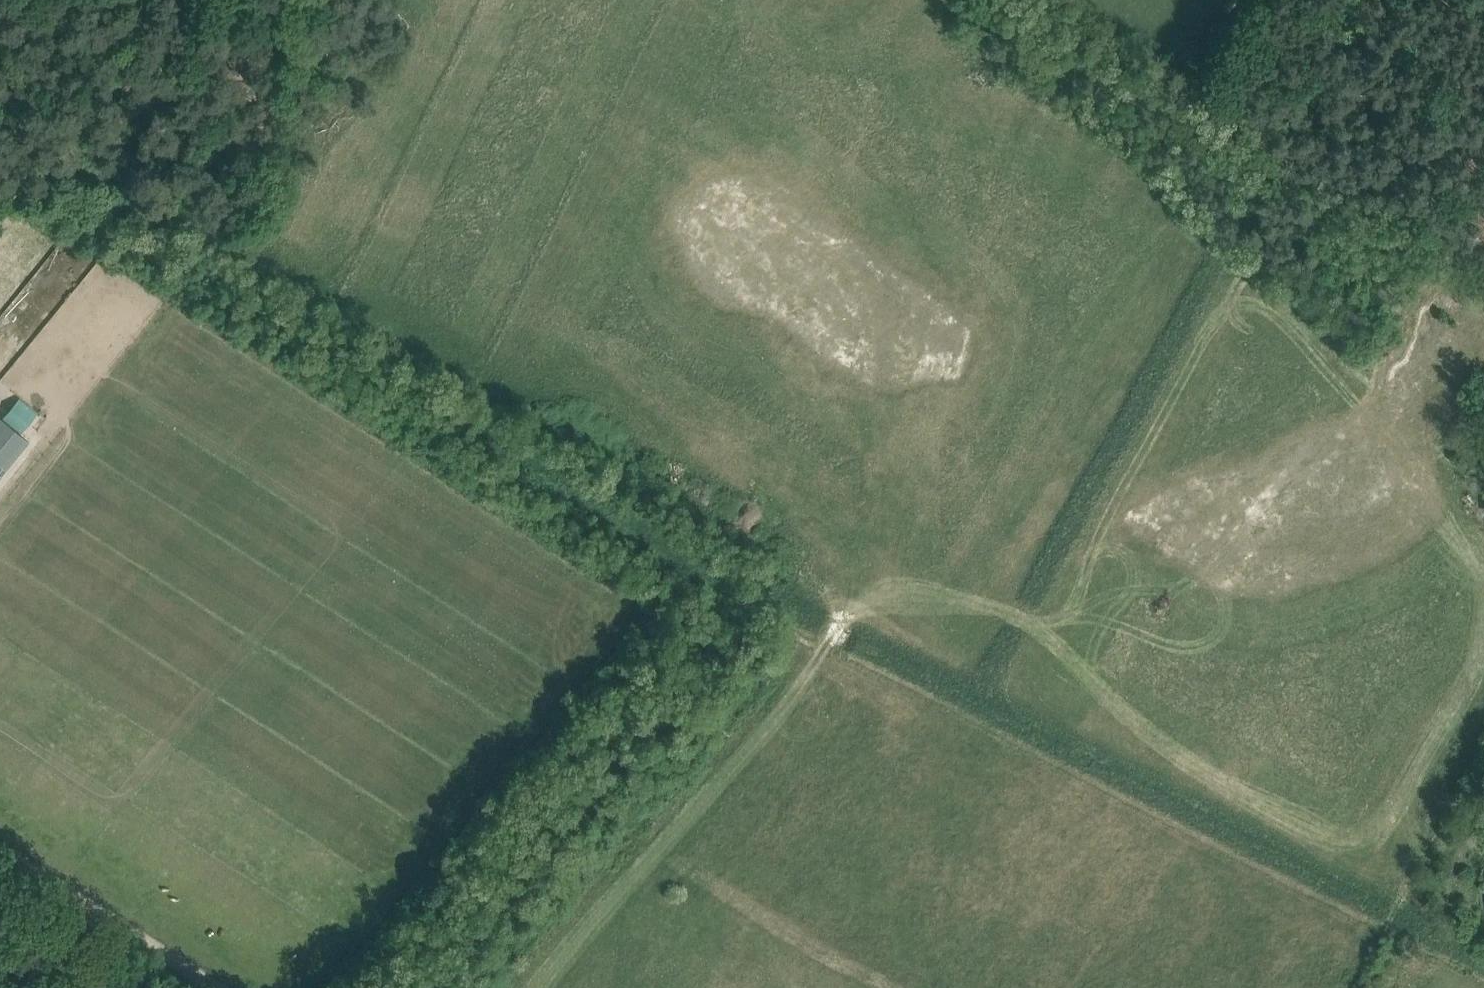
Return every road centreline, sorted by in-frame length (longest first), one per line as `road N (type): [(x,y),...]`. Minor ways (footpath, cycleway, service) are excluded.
road 1 (track): [(0,223),(151,118),(184,51),(188,0)]
road 2 (track): [(0,849),(215,987)]

